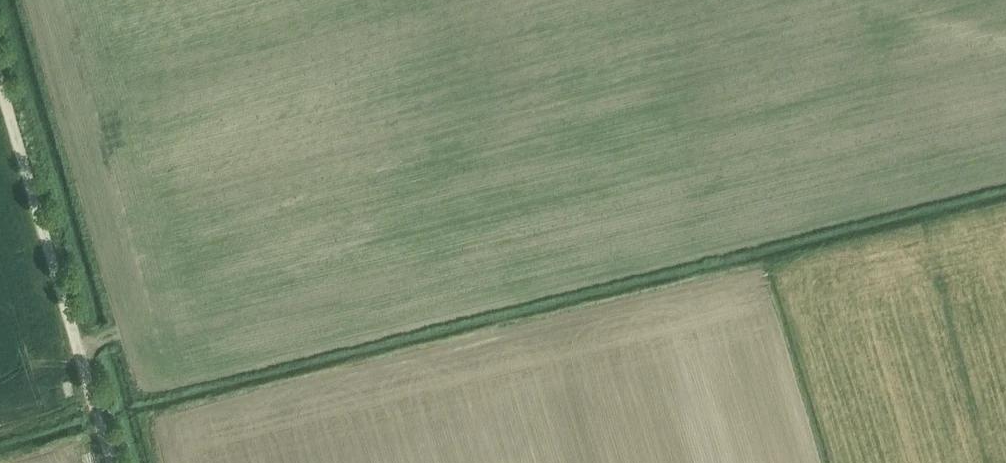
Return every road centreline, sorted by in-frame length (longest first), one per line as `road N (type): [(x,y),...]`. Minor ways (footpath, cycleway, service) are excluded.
road 1 (unclassified): [(112,462),(0,82)]

